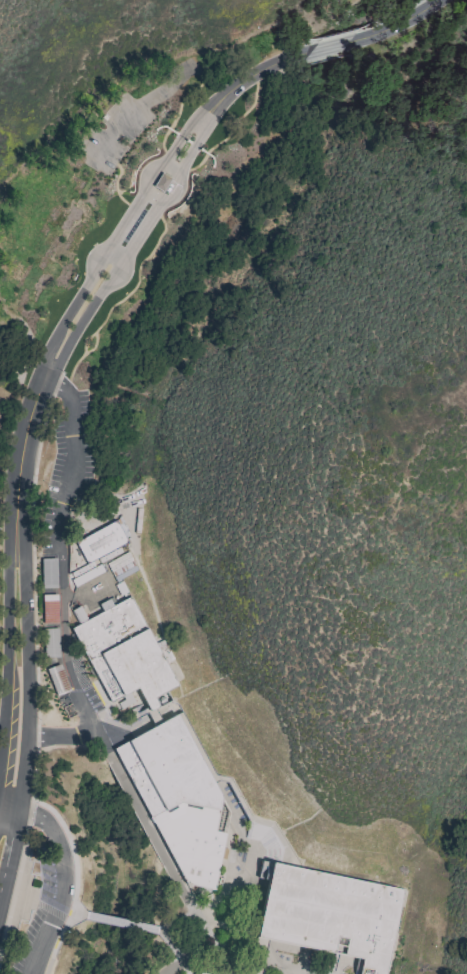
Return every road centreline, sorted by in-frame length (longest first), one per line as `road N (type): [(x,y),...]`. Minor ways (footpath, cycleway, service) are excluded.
road 1 (residential): [(0,907),(27,755),(36,435),(72,345),(195,145)]
road 2 (residential): [(182,137),(72,313),(26,421),(0,790)]
road 3 (residential): [(308,54),(243,81),(204,117)]

